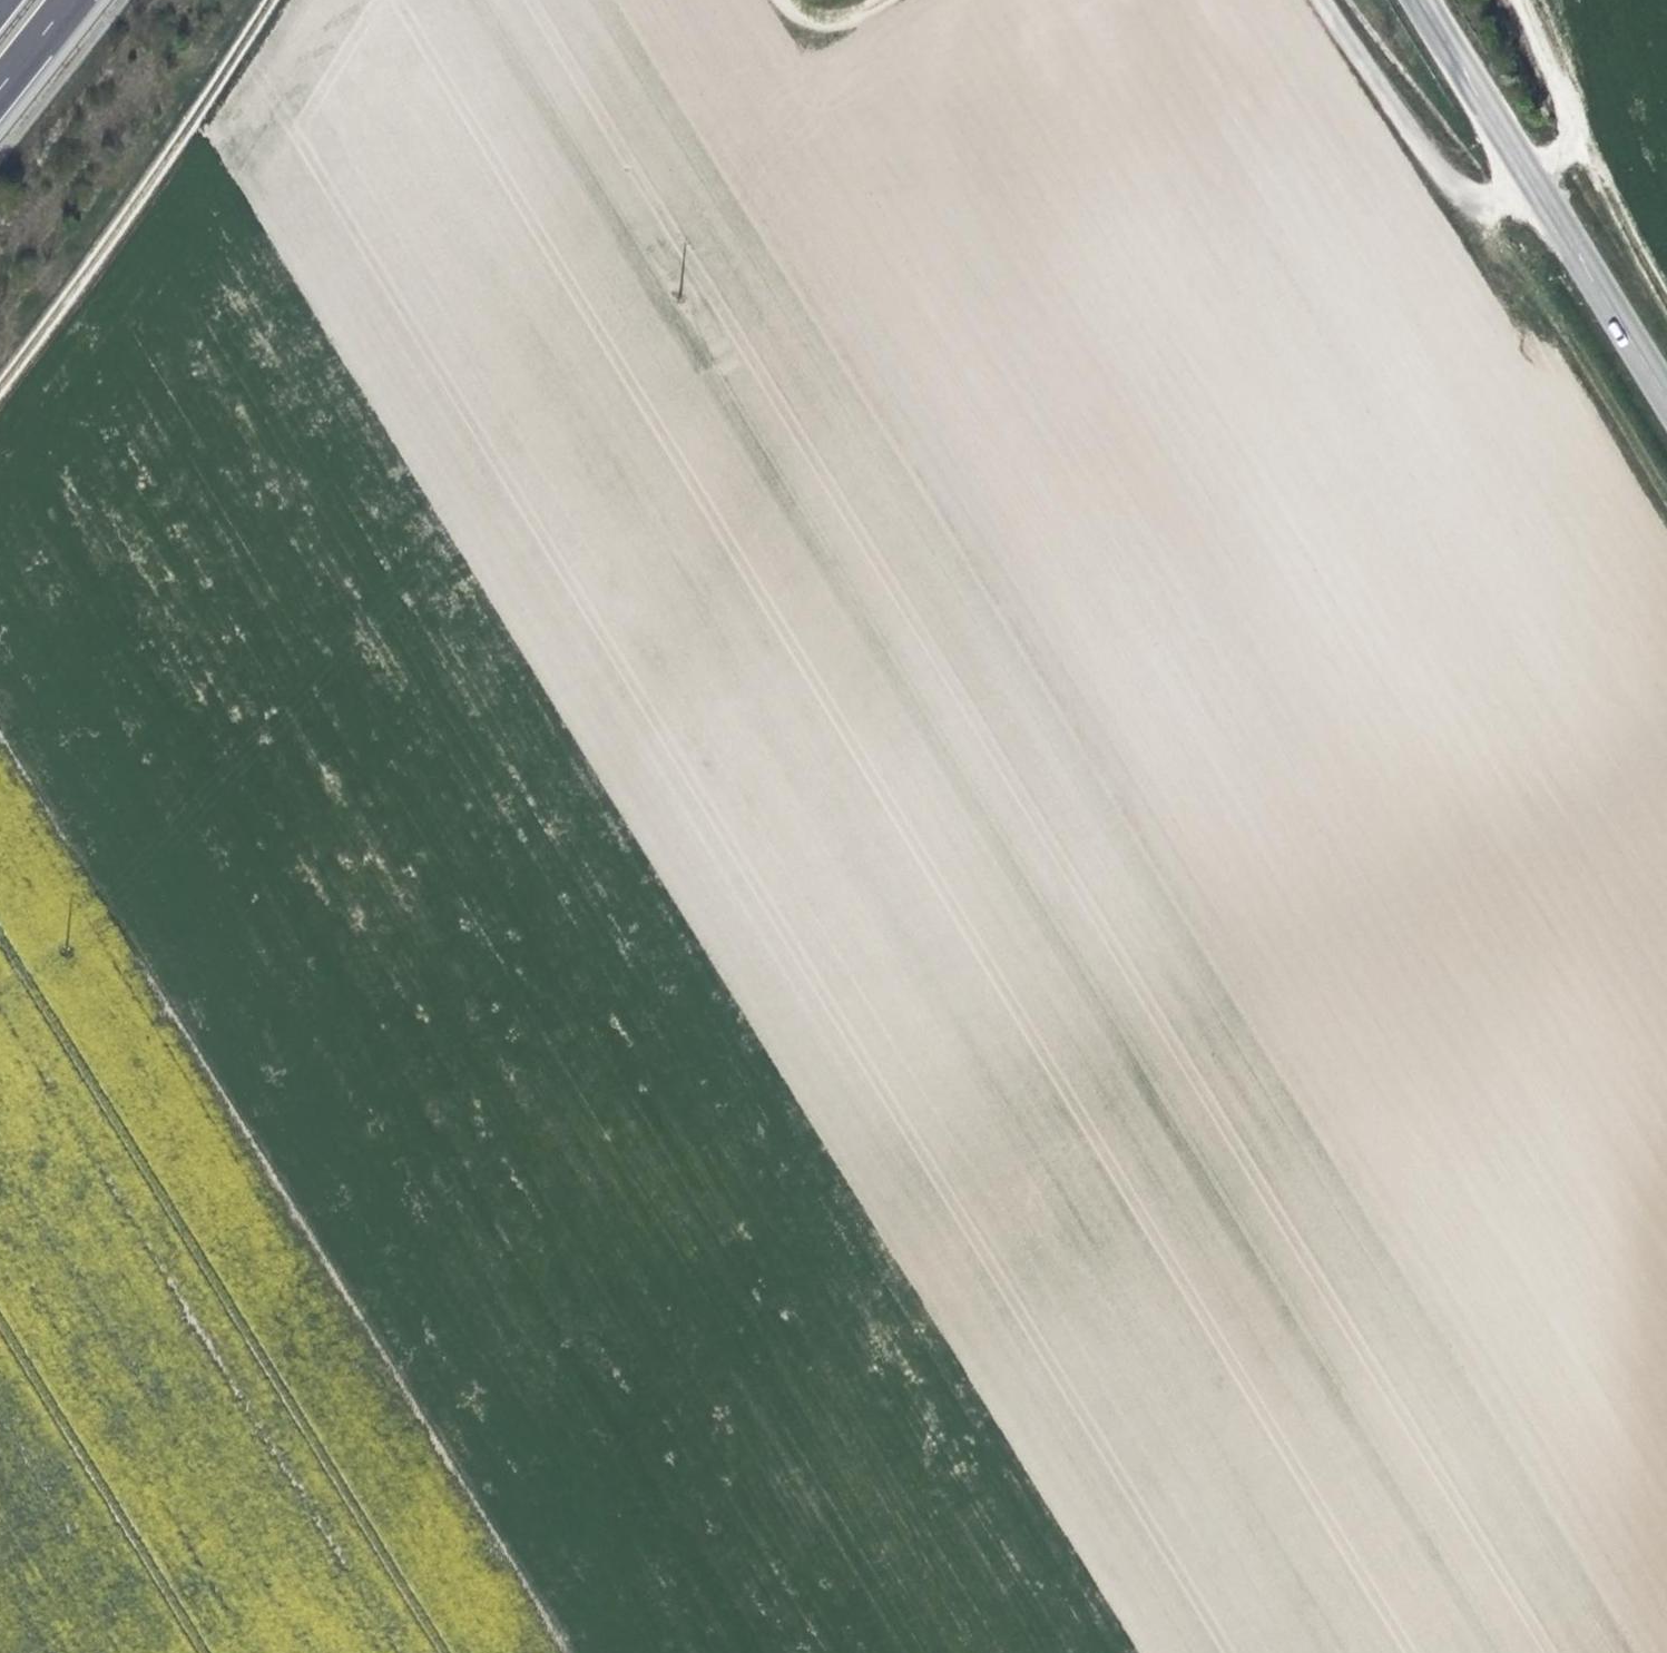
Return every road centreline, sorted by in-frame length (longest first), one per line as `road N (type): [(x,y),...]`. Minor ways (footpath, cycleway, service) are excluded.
road 1 (track): [(0,395),(136,215),(283,0)]
road 2 (tertiary): [(1666,410),(1420,0)]
road 3 (track): [(1488,203),(1666,520)]
road 4 (track): [(1666,299),(1598,179),(1539,0)]
road 5 (track): [(780,0),(809,21),(838,24),(892,0)]

